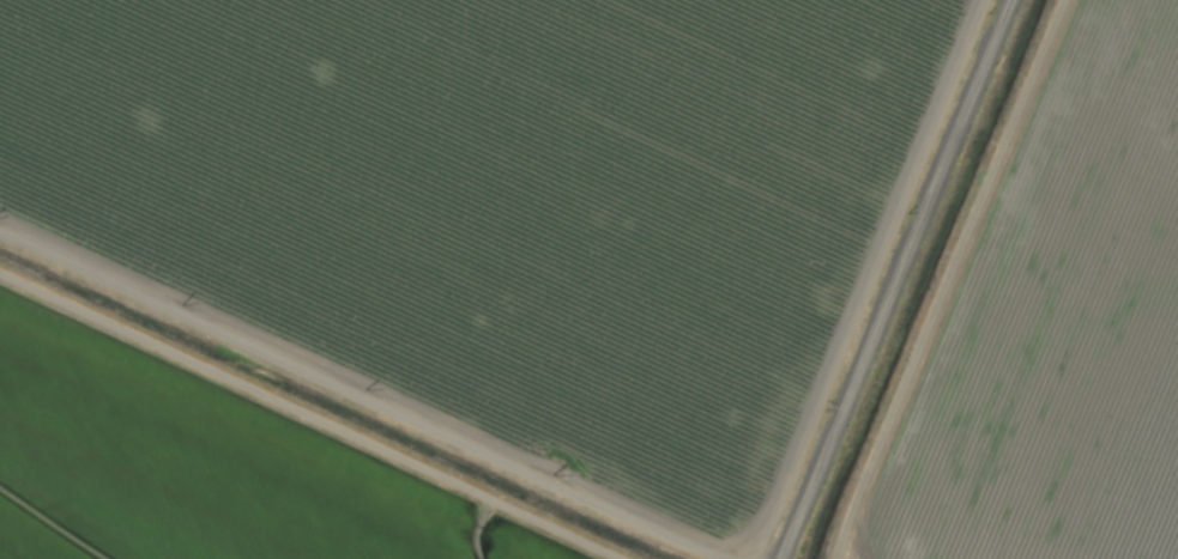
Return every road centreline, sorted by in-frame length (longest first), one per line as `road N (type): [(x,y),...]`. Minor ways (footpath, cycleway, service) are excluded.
road 1 (residential): [(1017,0),(787,558)]

